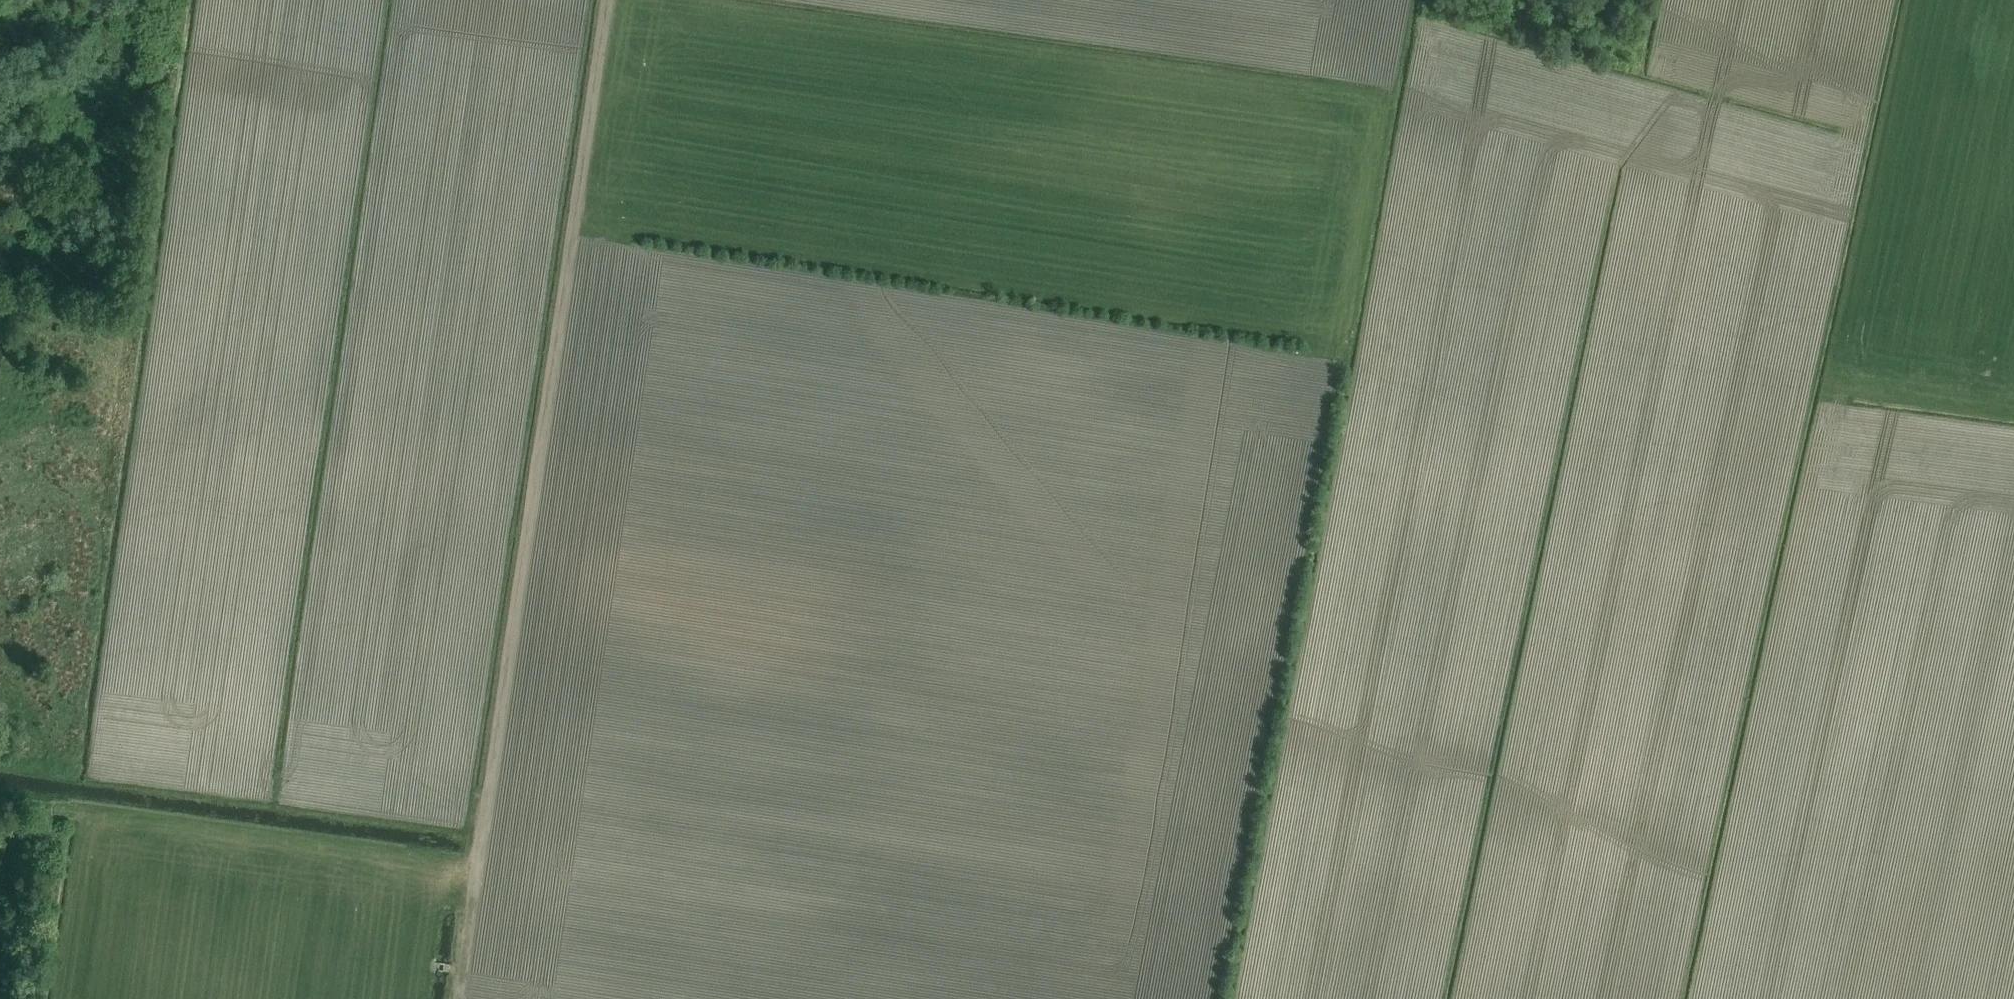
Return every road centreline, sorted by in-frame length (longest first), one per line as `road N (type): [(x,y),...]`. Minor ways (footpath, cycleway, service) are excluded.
road 1 (track): [(458,998),(609,0)]

